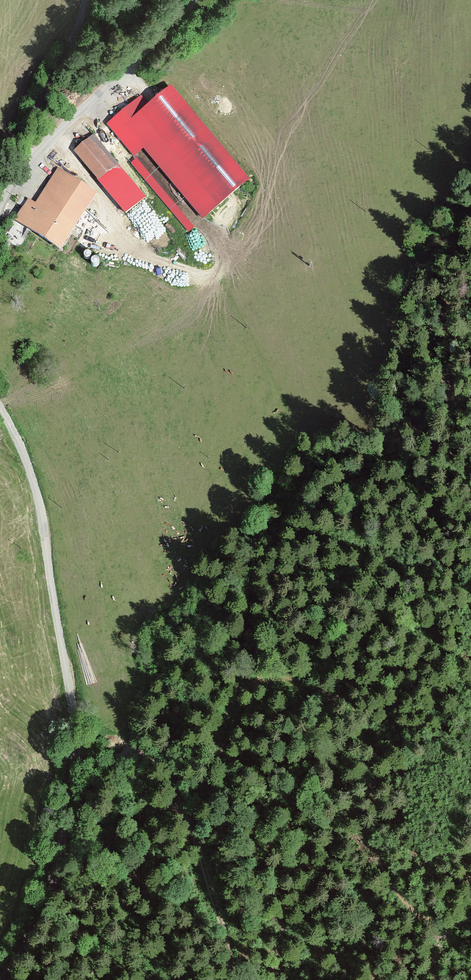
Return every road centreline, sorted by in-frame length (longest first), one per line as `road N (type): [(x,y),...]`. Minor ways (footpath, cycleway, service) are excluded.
road 1 (unclassified): [(0,977),(51,876),(67,810),(72,718),(38,488),(0,406)]
road 2 (track): [(58,847),(111,758),(135,744),(155,750),(189,818),(234,979)]
road 3 (unclassified): [(0,214),(19,176),(202,0)]

